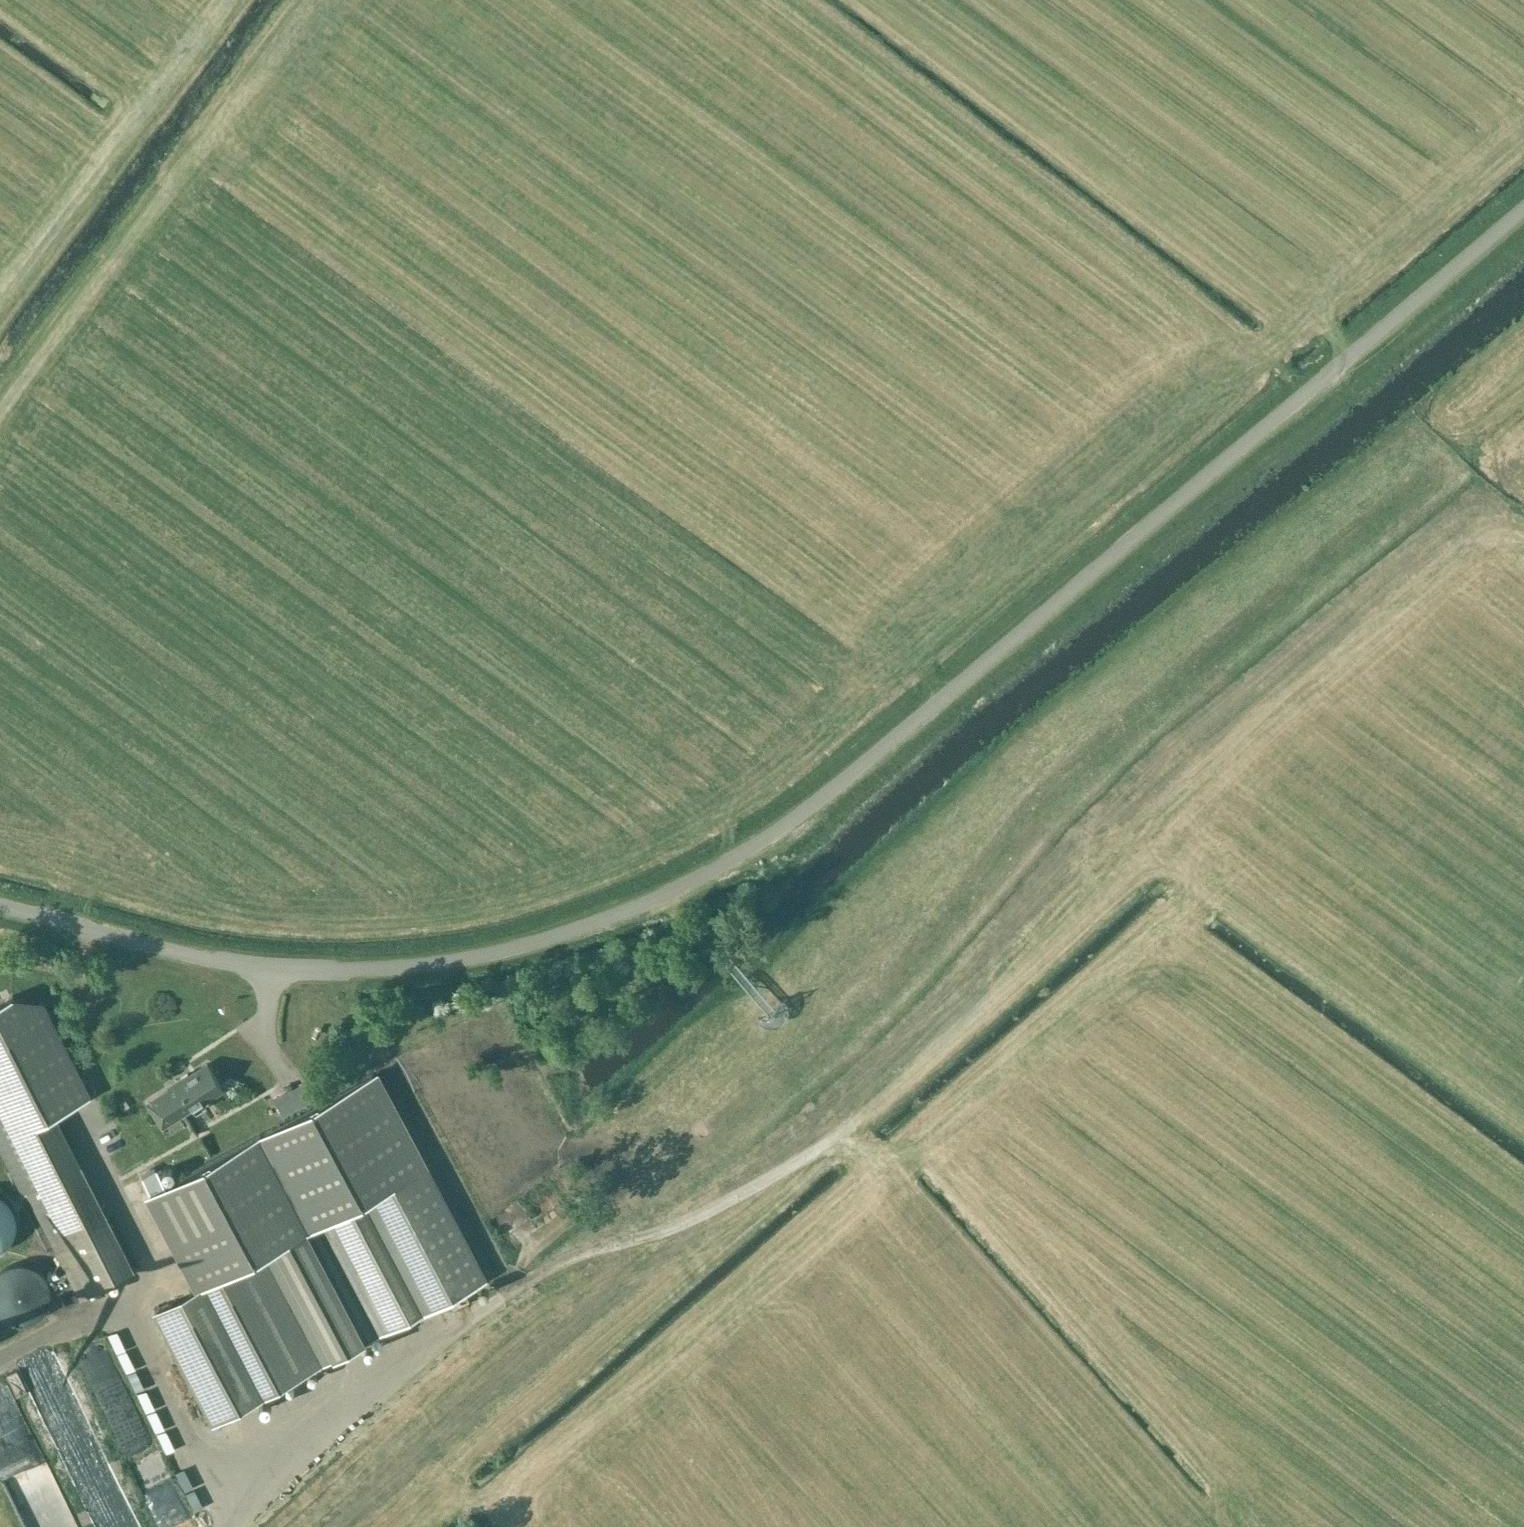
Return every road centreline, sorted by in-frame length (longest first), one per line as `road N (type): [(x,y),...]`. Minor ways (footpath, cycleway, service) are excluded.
road 1 (unclassified): [(0,904),(213,959),(339,969),(491,954),(665,894),(815,803),(1523,209)]
road 2 (track): [(501,1297),(572,1256),(692,1218),(857,1119)]
road 3 (track): [(181,78),(0,324)]

